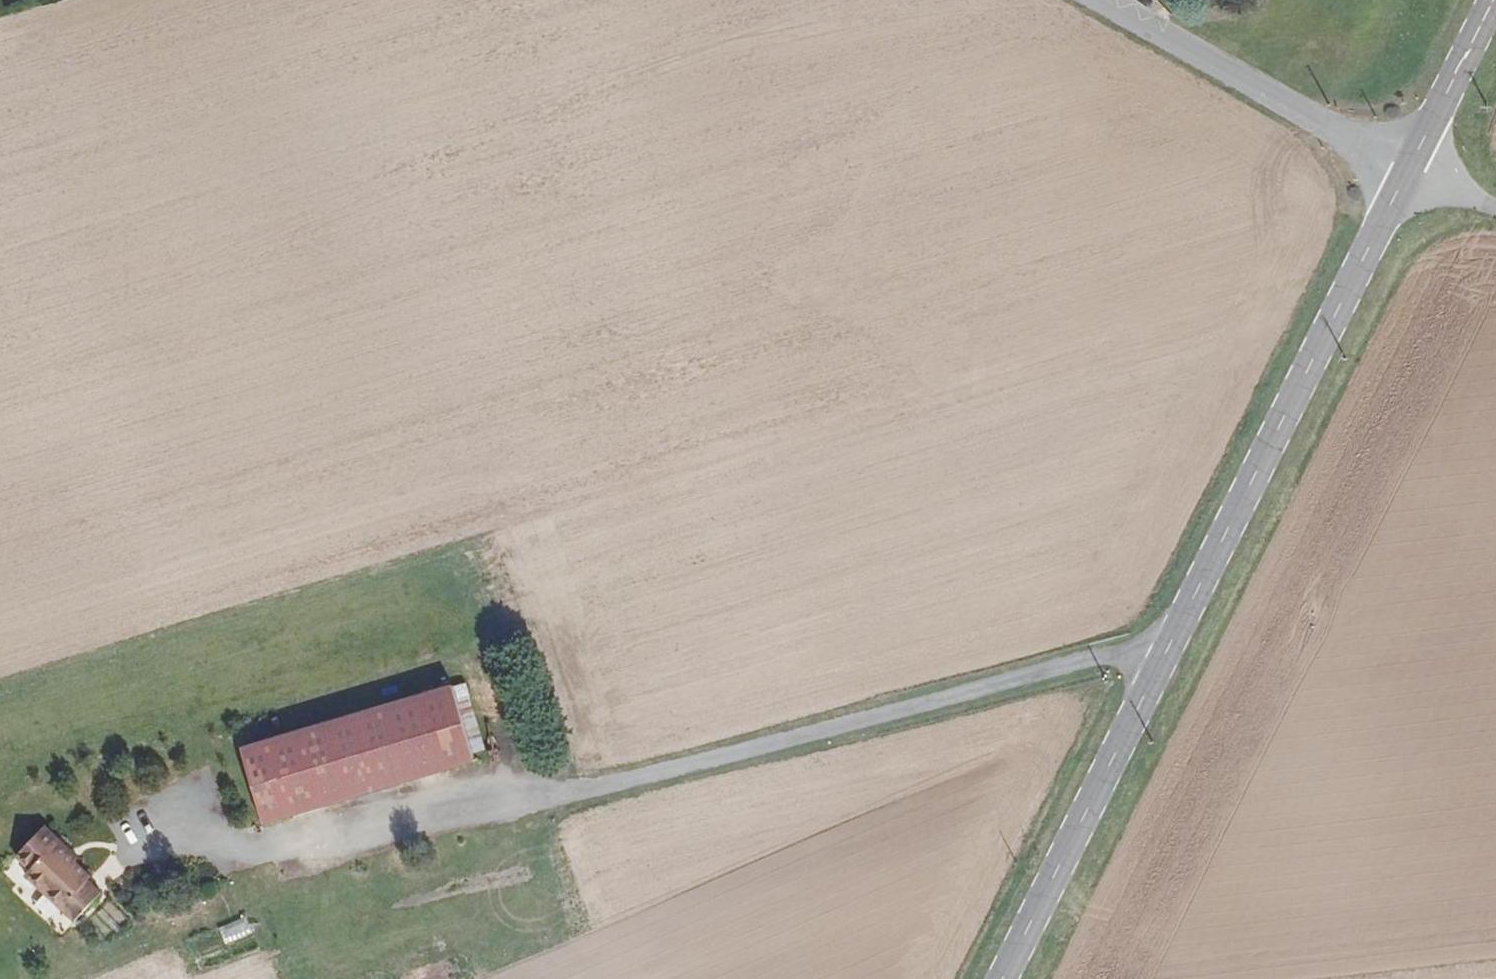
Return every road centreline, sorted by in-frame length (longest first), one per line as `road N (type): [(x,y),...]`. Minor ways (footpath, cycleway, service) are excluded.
road 1 (secondary): [(1409,169),(1003,978)]
road 2 (residential): [(1409,169),(1103,0)]
road 3 (secondary): [(1493,0),(1409,169)]

